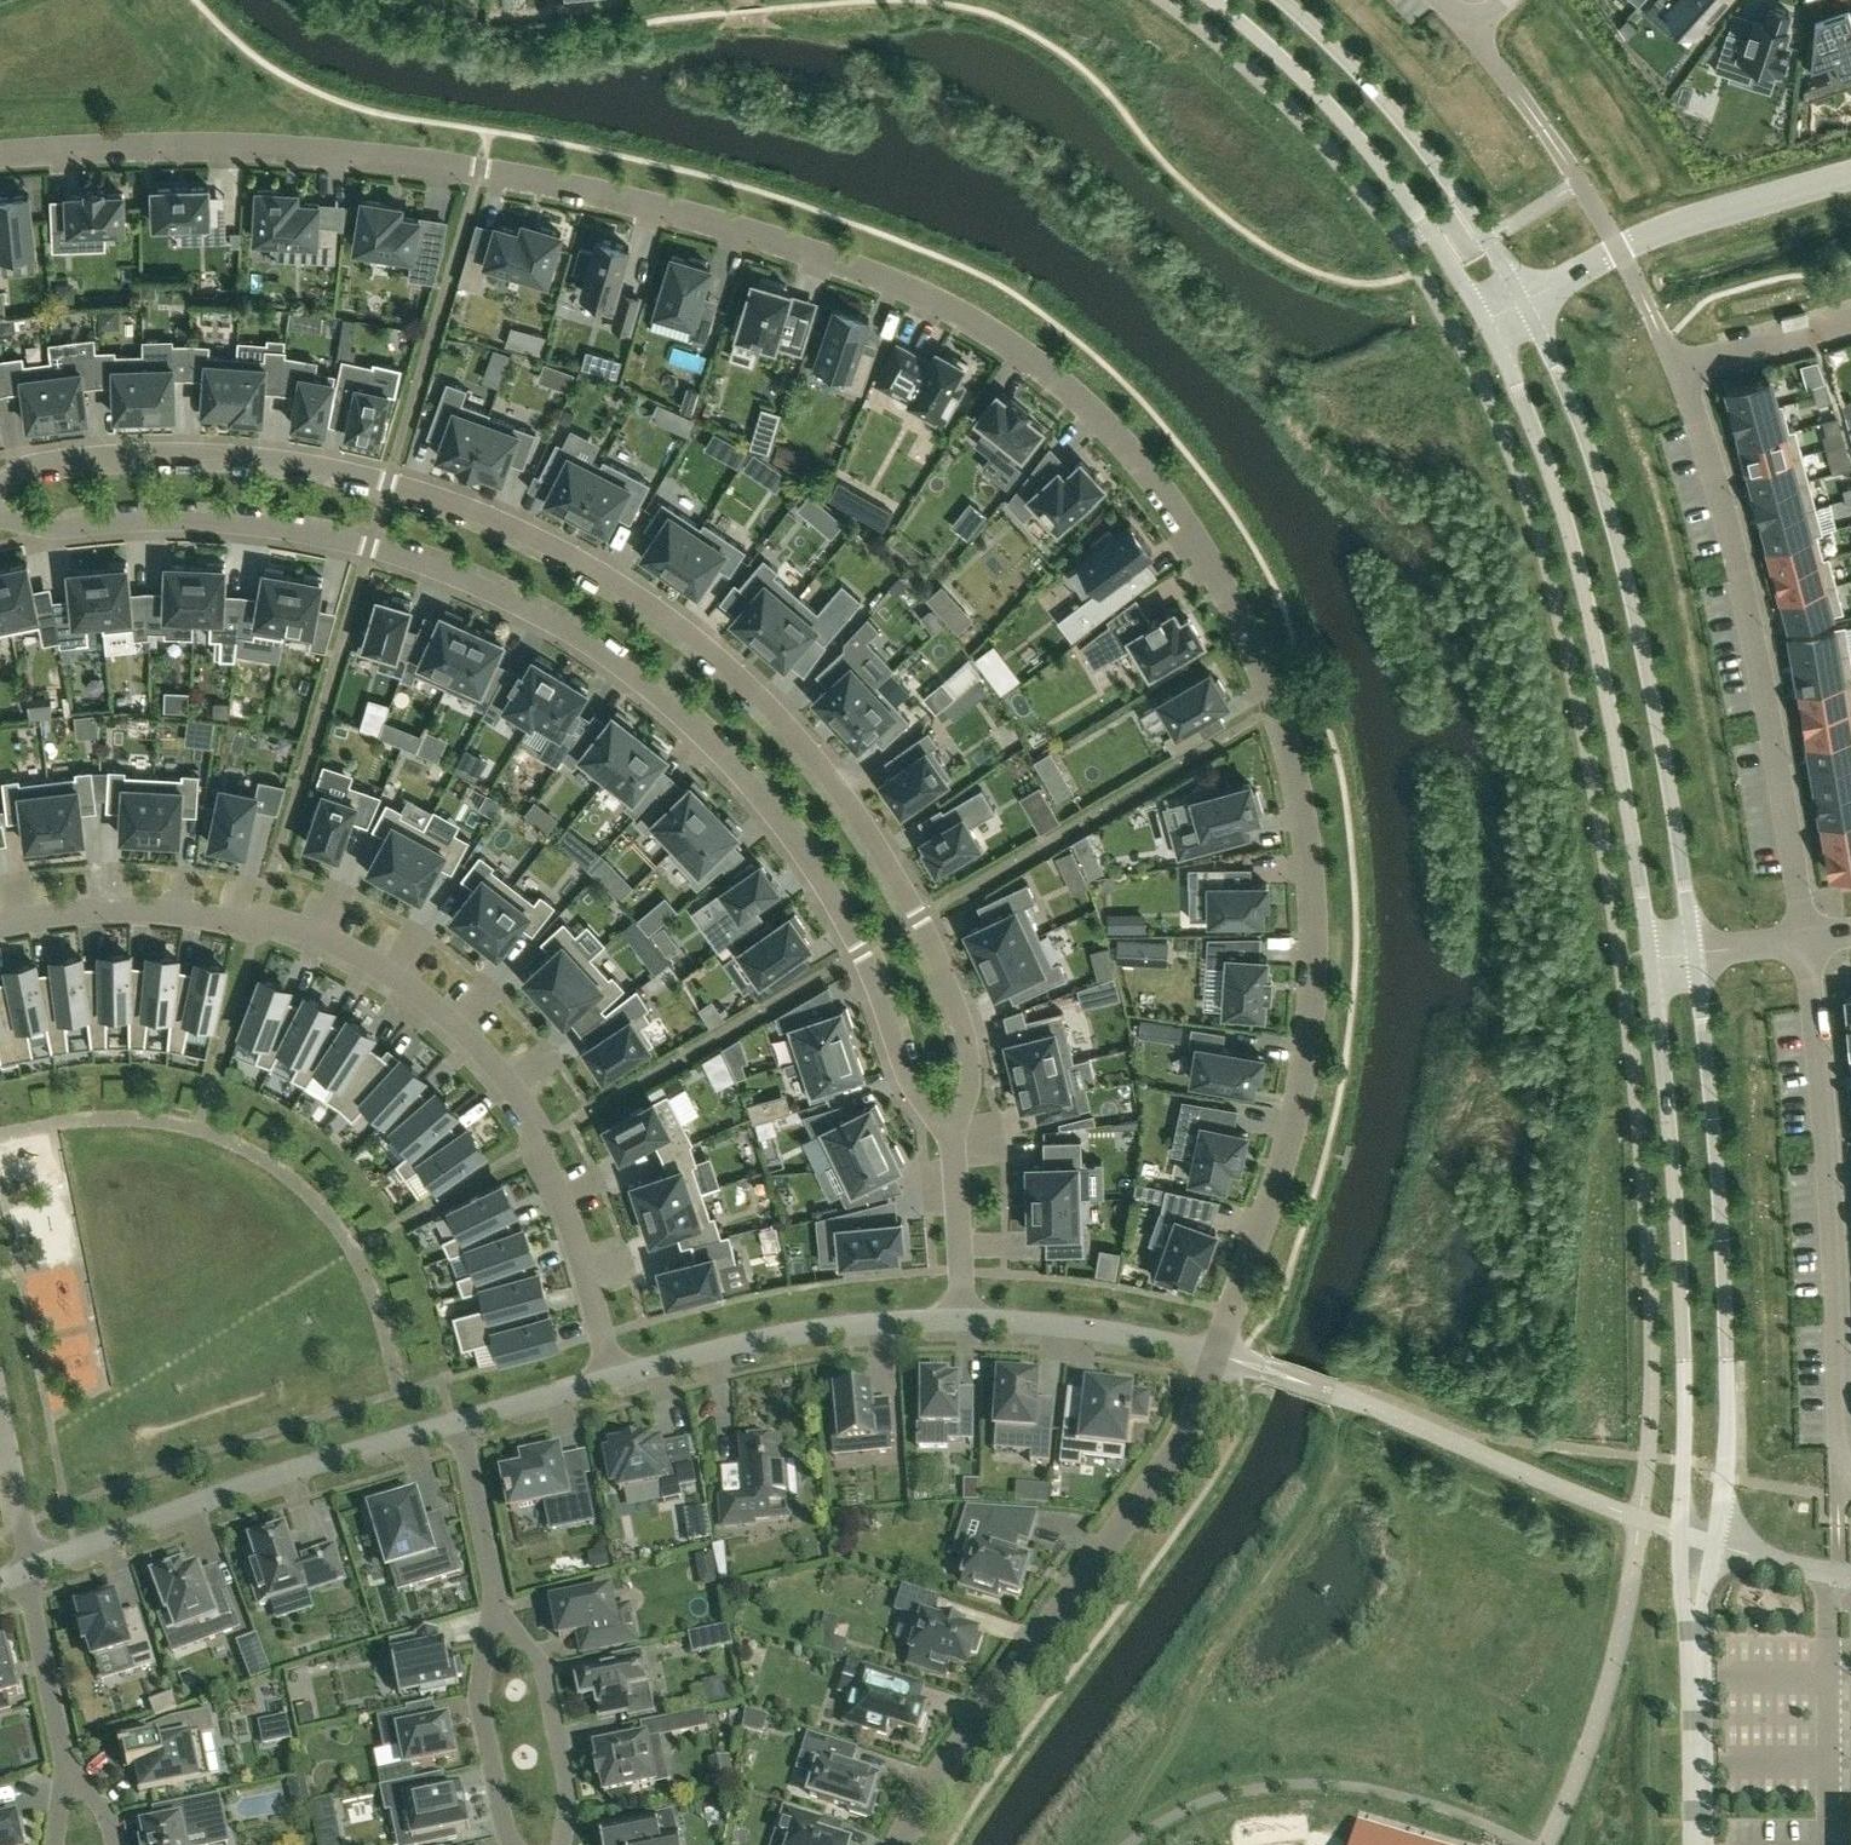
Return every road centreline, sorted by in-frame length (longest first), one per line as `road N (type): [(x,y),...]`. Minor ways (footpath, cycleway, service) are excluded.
road 1 (residential): [(1218,1355),(1303,1097),(1318,953),(1313,862),(1290,738),(1249,620),(1171,499),(1083,404),(1002,336),(921,289),(655,206),(478,169),(262,147),(0,153)]
road 2 (residential): [(957,1145),(971,1082),(966,1043),(920,918),(840,787),(741,676),(622,585),(443,497),(312,466),(178,455),(62,460),(0,493)]
road 3 (residential): [(957,1145),(908,1087),(844,924),(765,807),(665,708),(599,658),(519,610),(368,547),(205,523),(59,533),(0,516)]
road 4 (residential): [(620,1381),(541,1159),(535,1120),(497,1068),(418,989),(374,960),(275,923),(128,911),(0,926)]
road 5 (residential): [(1850,321),(1718,356),(1694,368),(1686,383),(1734,543),(1806,938)]
road 6 (tertiary): [(1695,954),(1632,596),(1565,382),(1524,304)]
road 7 (tertiary): [(1486,324),(1554,481),(1588,602),(1651,959)]
road 8 (tertiary): [(1715,1543),(1725,1478),(1728,1314),(1695,954)]
road 9 (residential): [(900,1844),(958,1742),(1180,1441),(1218,1355)]
road 10 (tertiary): [(1651,959),(1682,1316),(1681,1534)]
road 11 (residential): [(1806,938),(1836,1274),(1839,1485)]
road 12 (residential): [(33,1567),(217,1497),(458,1424)]
road 13 (tertiary): [(1214,0),(1291,67),(1395,180),(1486,324)]
road 14 (tertiary): [(1524,304),(1424,147),(1285,0)]
road 15 (residential): [(1850,177),(1649,235),(1524,304)]
road 16 (residential): [(620,1381),(766,1340),(962,1318)]
road 17 (residential): [(962,1318),(1095,1328),(1218,1355)]
road 18 (residential): [(560,1844),(568,1797),(542,1670),(500,1625)]
road 19 (residential): [(500,1625),(487,1650),(479,1703),(513,1844)]
road 20 (residential): [(458,1424),(500,1625)]
road 21 (residential): [(18,1574),(68,1765)]
road 22 (tertiary): [(1696,1660),(1698,1844)]
road 23 (residential): [(962,1318),(957,1145)]
road 24 (residential): [(458,1424),(620,1381)]
road 25 (residential): [(33,1567),(0,1413)]
road 26 (residential): [(1841,1575),(1715,1543)]
road 27 (tertiary): [(1681,1534),(1681,1589),(1696,1660)]

